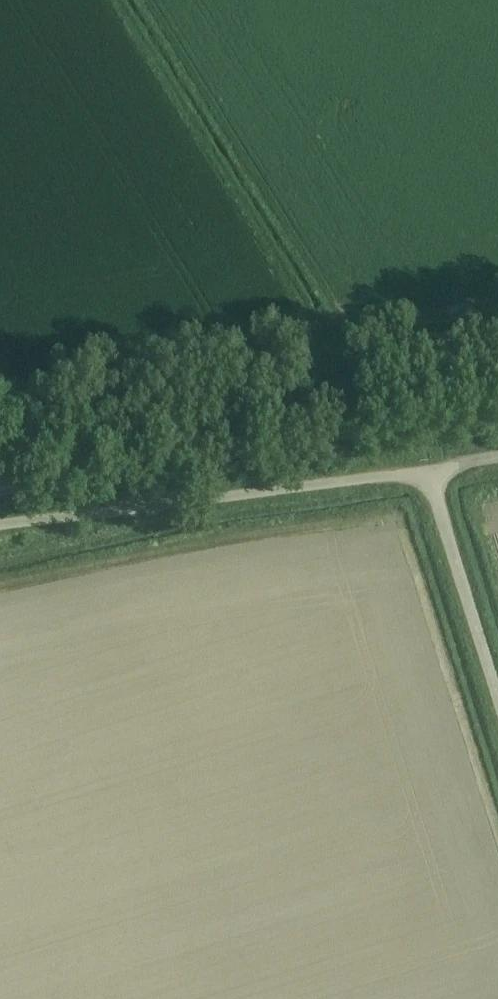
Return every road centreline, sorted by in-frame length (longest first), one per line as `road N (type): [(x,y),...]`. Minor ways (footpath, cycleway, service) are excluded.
road 1 (unclassified): [(497,408),(0,491)]
road 2 (unclassified): [(0,525),(428,471)]
road 3 (unclassified): [(497,697),(428,471)]

